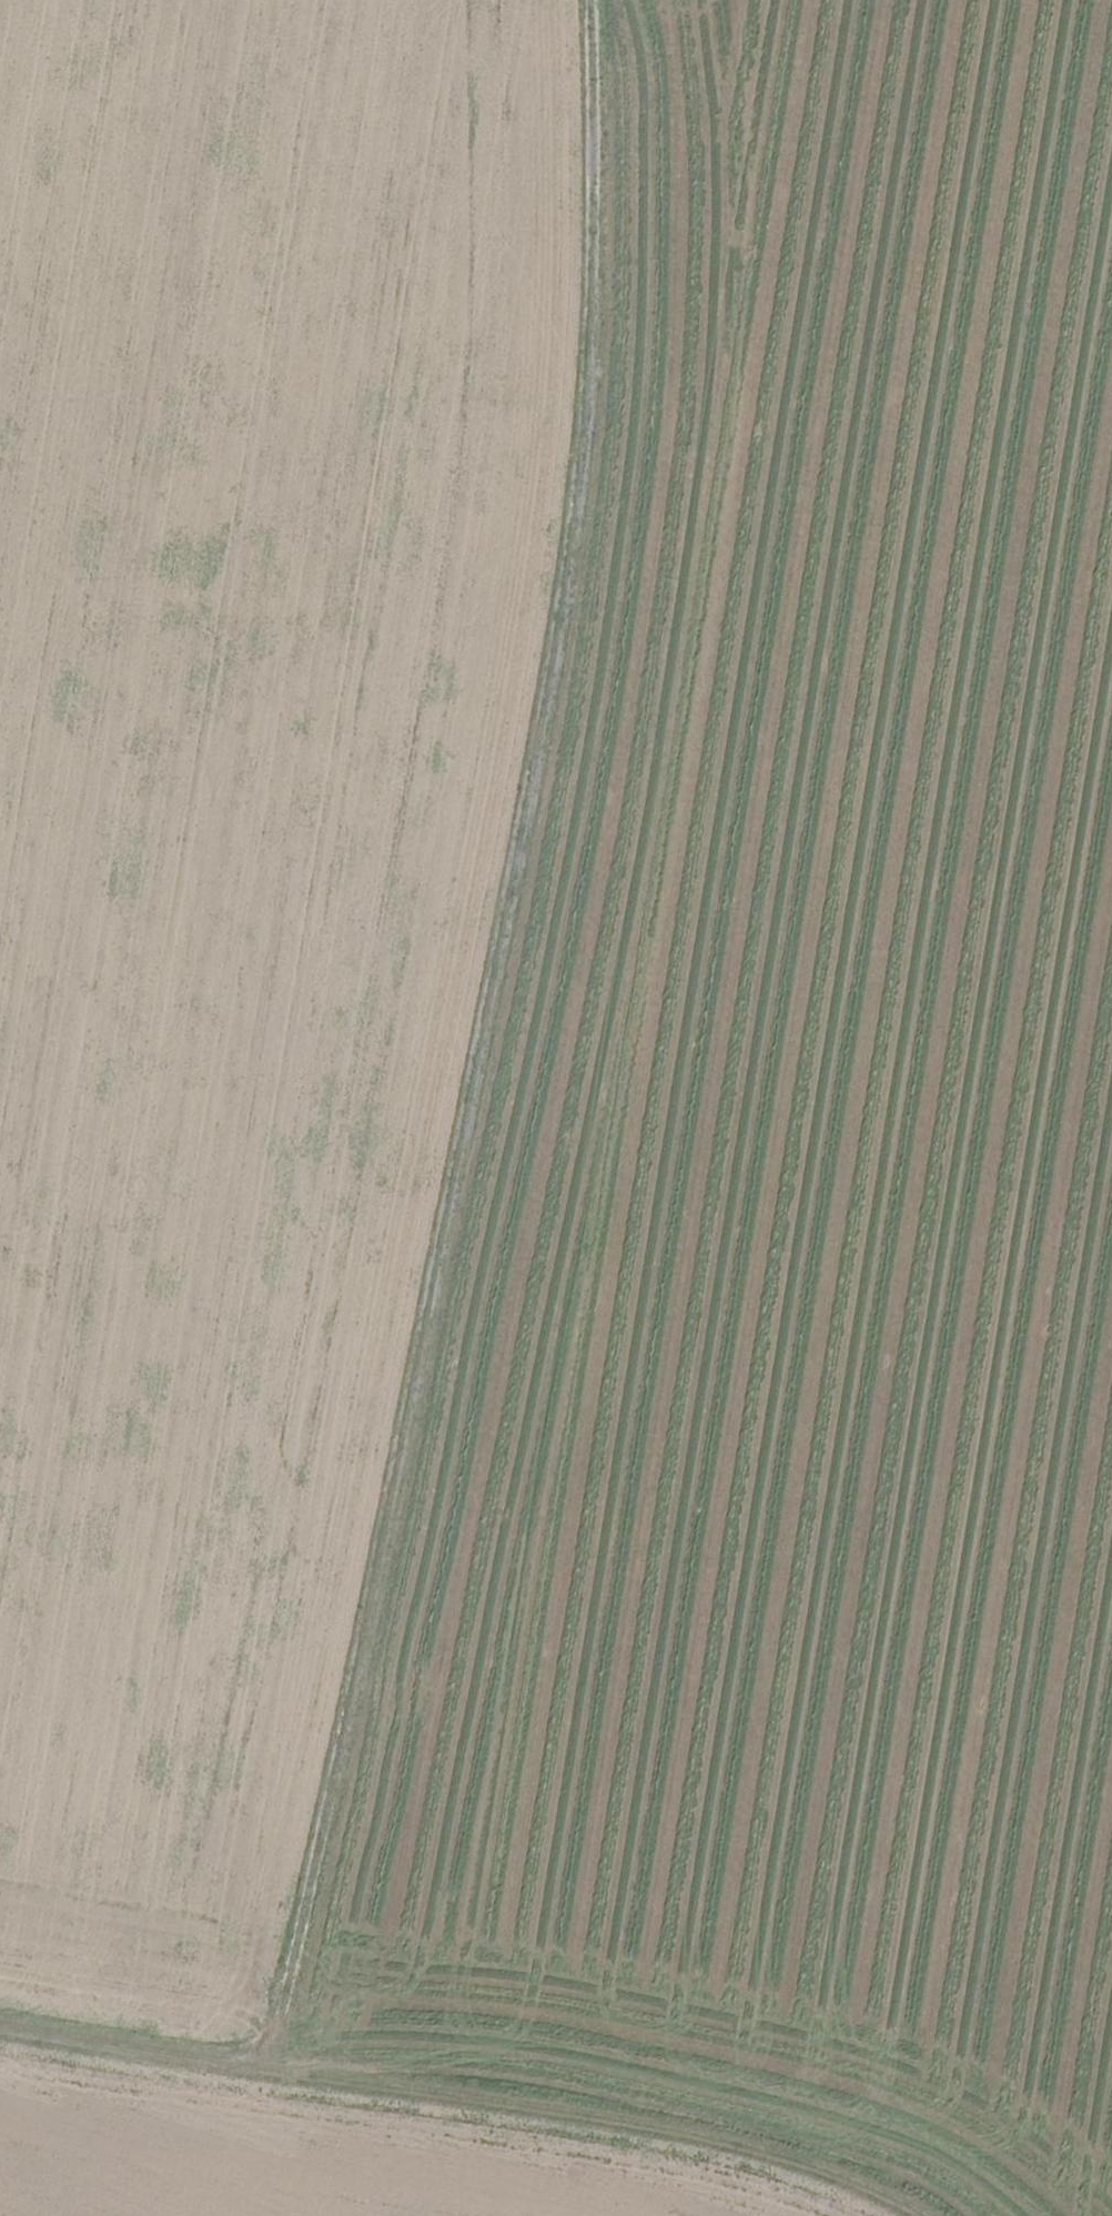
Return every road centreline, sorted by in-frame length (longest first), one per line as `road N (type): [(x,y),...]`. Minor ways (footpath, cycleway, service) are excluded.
road 1 (track): [(914,2215),(867,2187),(0,2036)]

